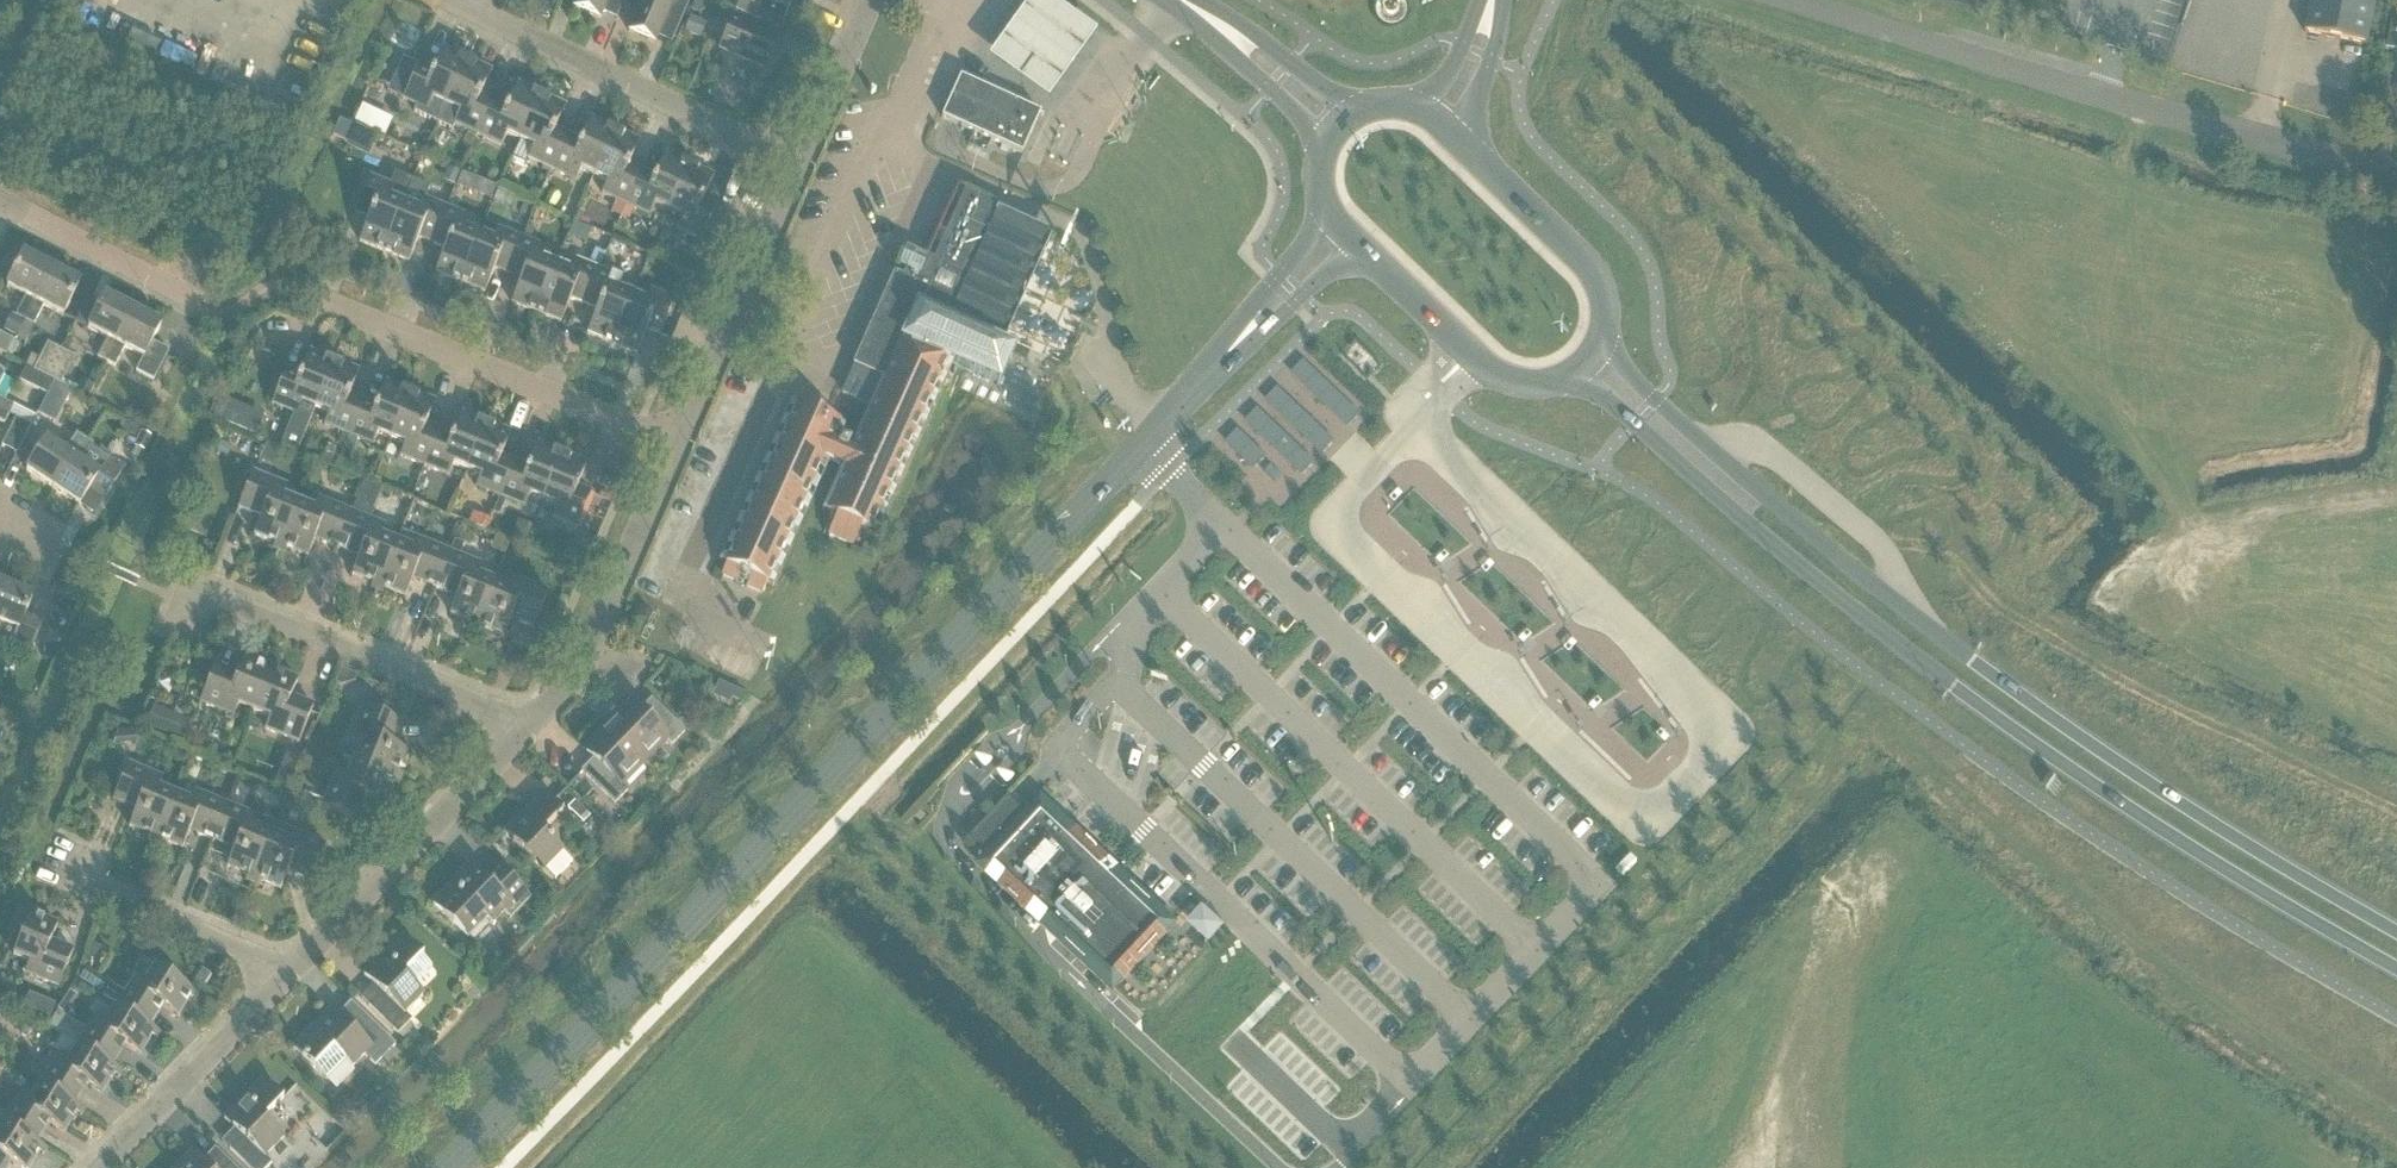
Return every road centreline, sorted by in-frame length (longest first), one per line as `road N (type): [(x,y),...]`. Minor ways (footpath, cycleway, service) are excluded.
road 1 (secondary): [(448,1167),(1225,356)]
road 2 (secondary): [(1571,374),(1952,686),(2155,822),(2396,966)]
road 3 (secondary): [(2396,930),(2072,730),(1876,588),(1750,485),(1600,343)]
road 4 (unclassified): [(2396,175),(1792,0)]
road 5 (residential): [(677,443),(313,298)]
road 6 (residential): [(800,162),(455,3)]
road 7 (residential): [(524,731),(502,714),(196,585),(187,602)]
road 8 (residential): [(280,981),(524,731)]
road 9 (residential): [(524,731),(580,671),(677,443)]
road 10 (residential): [(677,443),(800,162)]
road 11 (residential): [(280,981),(260,959),(48,869)]
road 12 (residential): [(100,1167),(280,981)]
road 13 (secondary): [(1600,343),(1607,308),(1595,273),(1462,144)]
road 14 (secondary): [(1366,253),(1496,374),(1532,385),(1571,374)]
road 15 (residential): [(191,298),(0,202)]
road 16 (tertiary): [(1361,108),(1338,103),(1241,23),(1182,0)]
road 17 (tertiary): [(1178,0),(1291,109),(1321,153)]
road 18 (secondary): [(1326,209),(1253,305),(1225,356)]
road 19 (residential): [(800,162),(873,0)]
road 20 (secondary): [(1225,356),(1274,326),(1347,257),(1366,253)]
road 21 (secondary): [(1462,144),(1499,34),(1500,0)]
road 22 (secondary): [(1484,0),(1432,96),(1415,108)]

